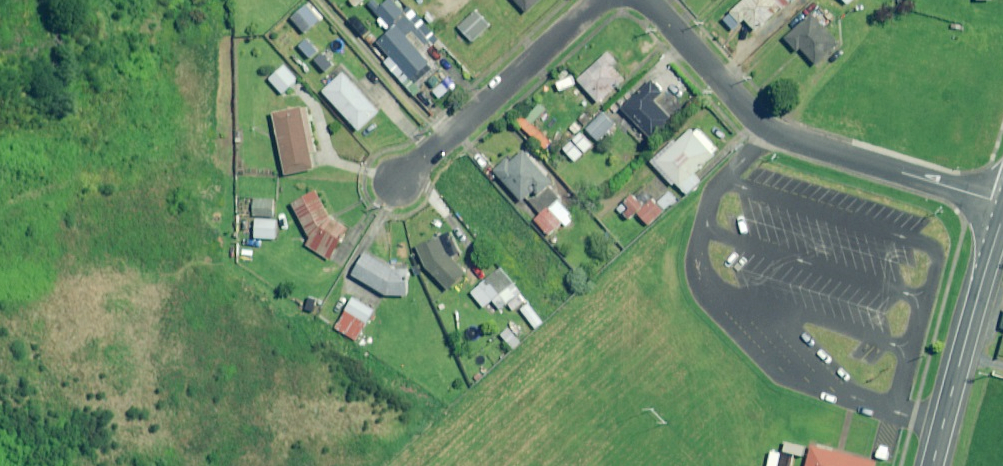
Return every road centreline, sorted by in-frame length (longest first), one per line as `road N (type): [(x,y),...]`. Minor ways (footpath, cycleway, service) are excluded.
road 1 (residential): [(648,0),(772,130),(1002,202)]
road 2 (residential): [(398,180),(596,0)]
road 3 (tertiary): [(1002,215),(931,465)]

